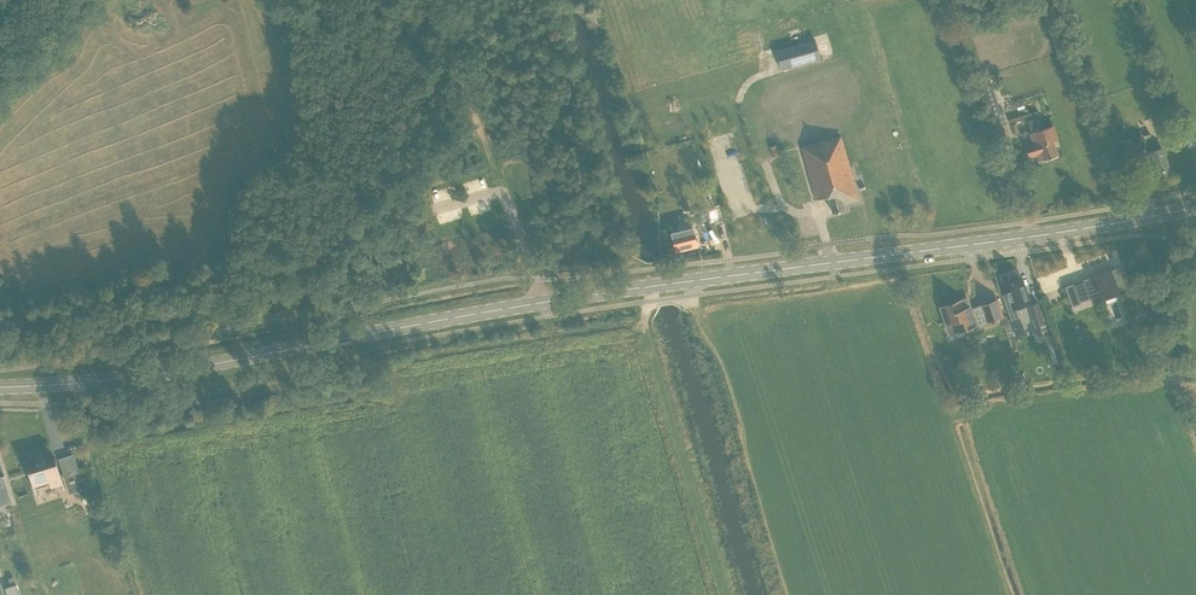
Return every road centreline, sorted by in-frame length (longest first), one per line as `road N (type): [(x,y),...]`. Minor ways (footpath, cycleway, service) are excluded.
road 1 (primary): [(0,387),(192,367),(542,302),(1195,206)]
road 2 (track): [(428,0),(504,193)]

